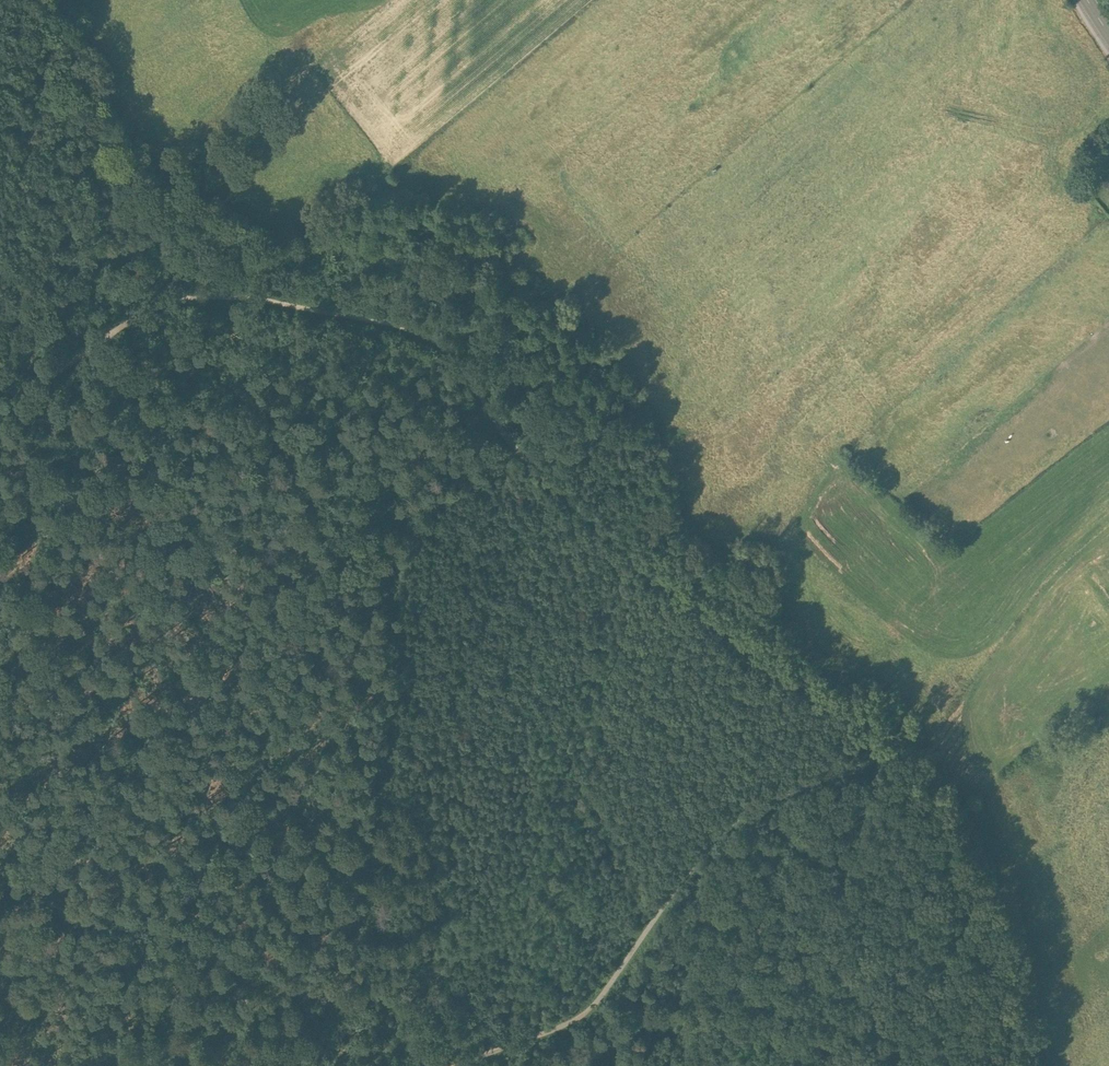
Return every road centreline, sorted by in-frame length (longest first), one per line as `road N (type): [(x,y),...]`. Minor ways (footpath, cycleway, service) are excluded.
road 1 (track): [(880,765),(547,476),(513,443),(455,354),(418,330),(230,295),(175,300),(146,309),(30,385),(0,387)]
road 2 (track): [(880,765),(811,783),(766,806),(658,914),(594,1007),(465,1065)]
road 3 (track): [(1000,1065),(995,1007),(969,897),(880,765)]

